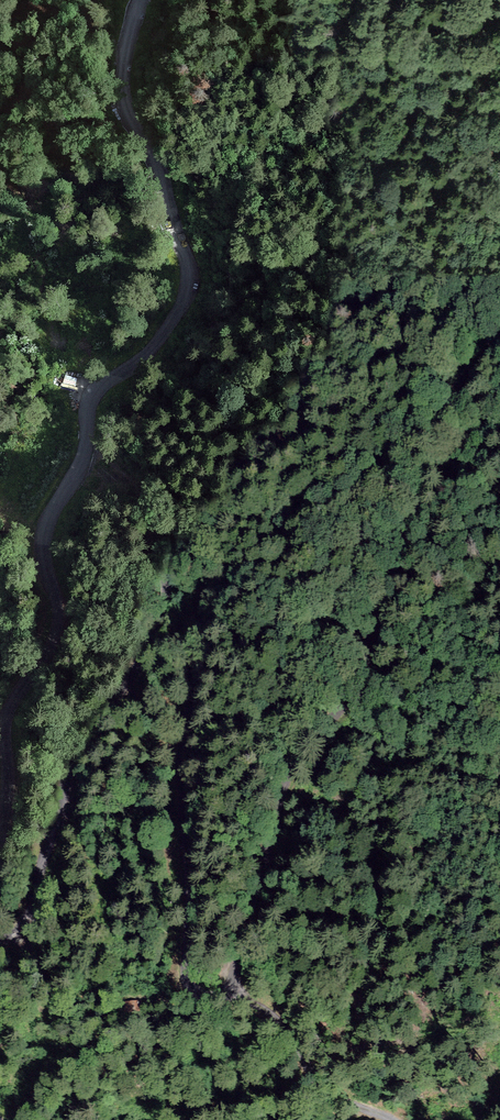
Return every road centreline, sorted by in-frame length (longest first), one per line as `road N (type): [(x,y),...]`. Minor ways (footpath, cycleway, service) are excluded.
road 1 (unclassified): [(499,349),(464,390),(443,430),(351,696),(282,791),(228,988),(204,993),(189,976),(179,760),(196,713),(189,667),(201,604),(194,557),(176,535),(156,546),(165,575),(161,621),(123,687),(74,732),(63,810),(32,914),(0,944)]
road 2 (unclassified): [(144,0),(126,58),(128,107),(159,172),(191,283),(159,343),(89,400),(85,453),(45,533),(62,614),(58,640),(7,714),(11,792),(0,846)]
road 3 (track): [(228,988),(280,1018),(327,1094),(398,1119)]

